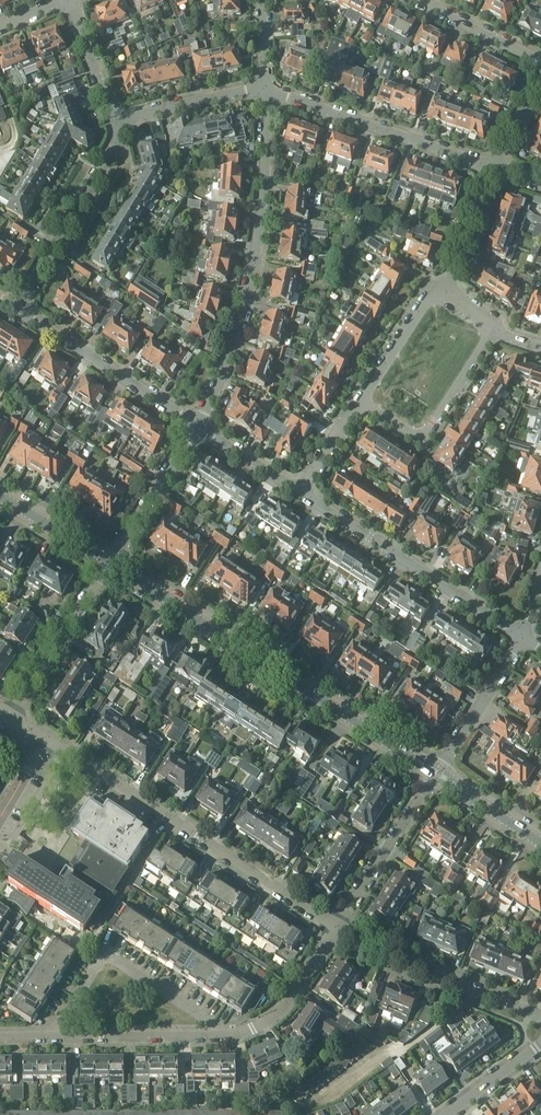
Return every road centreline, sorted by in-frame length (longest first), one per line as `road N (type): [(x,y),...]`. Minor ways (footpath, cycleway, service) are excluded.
road 1 (residential): [(197,426),(236,336),(258,245),(264,87)]
road 2 (residential): [(337,926),(48,738)]
road 3 (tertiary): [(392,744),(110,562)]
road 4 (residential): [(523,636),(301,492)]
road 5 (residential): [(231,1035),(105,954),(50,1037)]
road 6 (residential): [(264,87),(490,167)]
road 7 (residential): [(540,1018),(337,926)]
road 8 (residential): [(18,309),(116,145),(114,121)]
road 9 (residential): [(197,426),(18,309)]
road 10 (residential): [(360,401),(422,441),(494,331)]
road 11 (residential): [(13,715),(110,562)]
road 12 (residential): [(231,1035),(50,1037)]
road 13 (residential): [(434,779),(337,926)]
road 14 (residential): [(110,562),(197,426)]
road 15 (residential): [(337,926),(283,1007),(231,1035)]
road 16 (residential): [(523,636),(442,767)]
road 17 (residential): [(114,121),(264,87)]
road 18 (residential): [(446,295),(430,295),(360,401)]
road 19 (residential): [(419,0),(540,63)]
road 20 (residential): [(446,295),(490,167)]
road 21 (residential): [(114,121),(68,0)]
road 22 (tertiary): [(110,562),(0,496)]
road 23 (residential): [(301,492),(197,426)]

